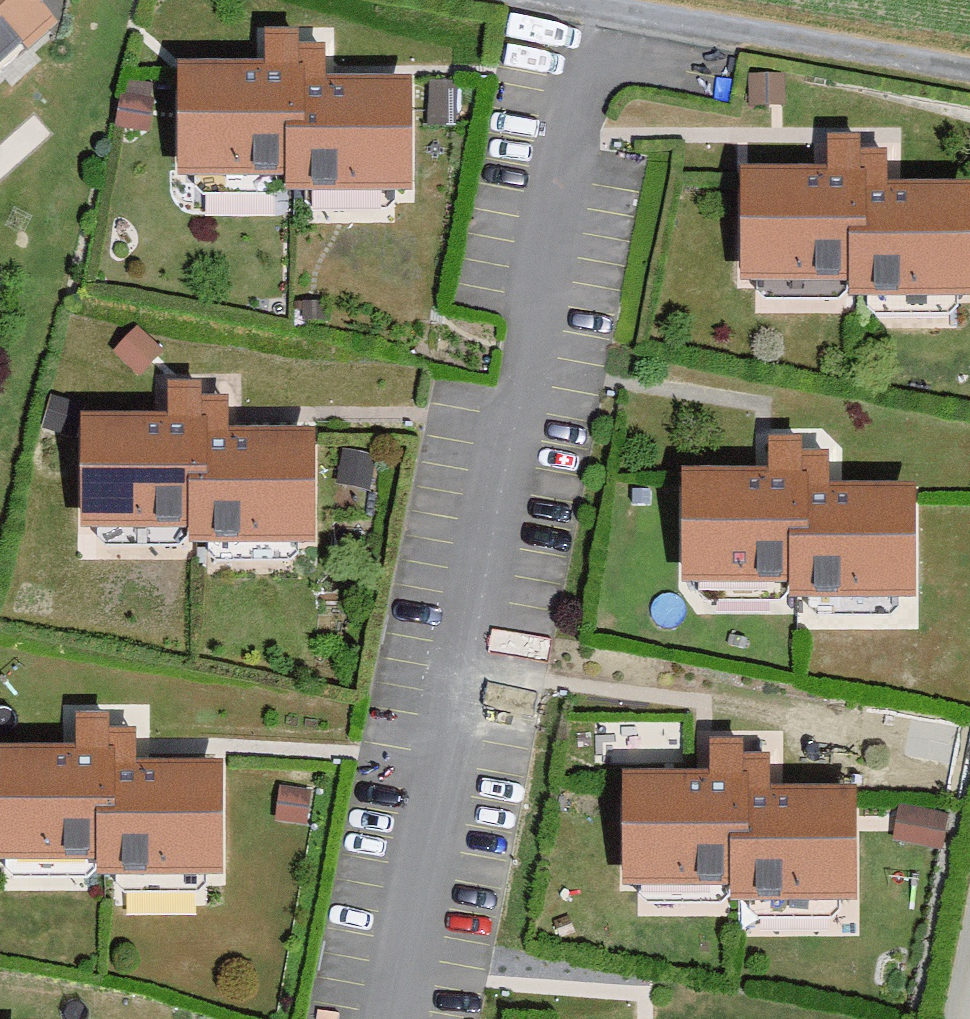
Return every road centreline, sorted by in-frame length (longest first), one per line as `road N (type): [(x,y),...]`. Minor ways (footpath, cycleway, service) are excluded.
road 1 (residential): [(396,1018),(595,14)]
road 2 (track): [(120,0),(0,455)]
road 3 (track): [(519,0),(969,82)]

